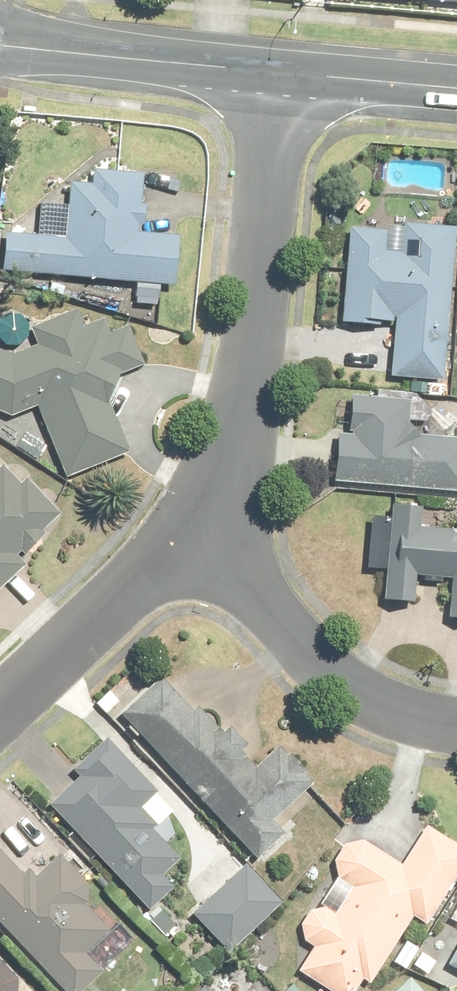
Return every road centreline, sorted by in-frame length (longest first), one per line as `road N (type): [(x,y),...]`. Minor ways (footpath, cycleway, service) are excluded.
road 1 (residential): [(200,528),(243,443),(270,72)]
road 2 (residential): [(200,528),(293,640),(381,704),(456,723)]
road 3 (residential): [(0,717),(200,528)]
road 4 (tertiary): [(0,46),(270,72)]
road 5 (tertiary): [(270,72),(456,88)]

